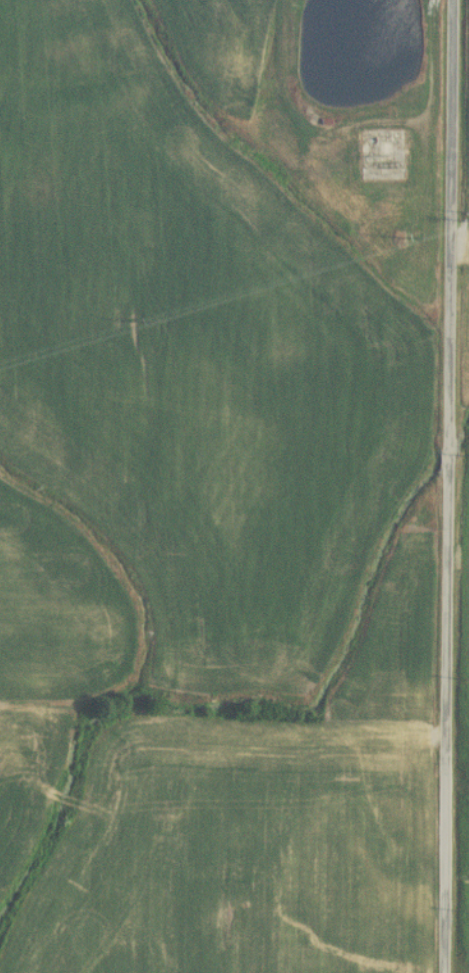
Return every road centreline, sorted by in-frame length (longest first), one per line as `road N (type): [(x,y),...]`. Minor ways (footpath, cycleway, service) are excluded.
road 1 (residential): [(443,972),(450,0)]

